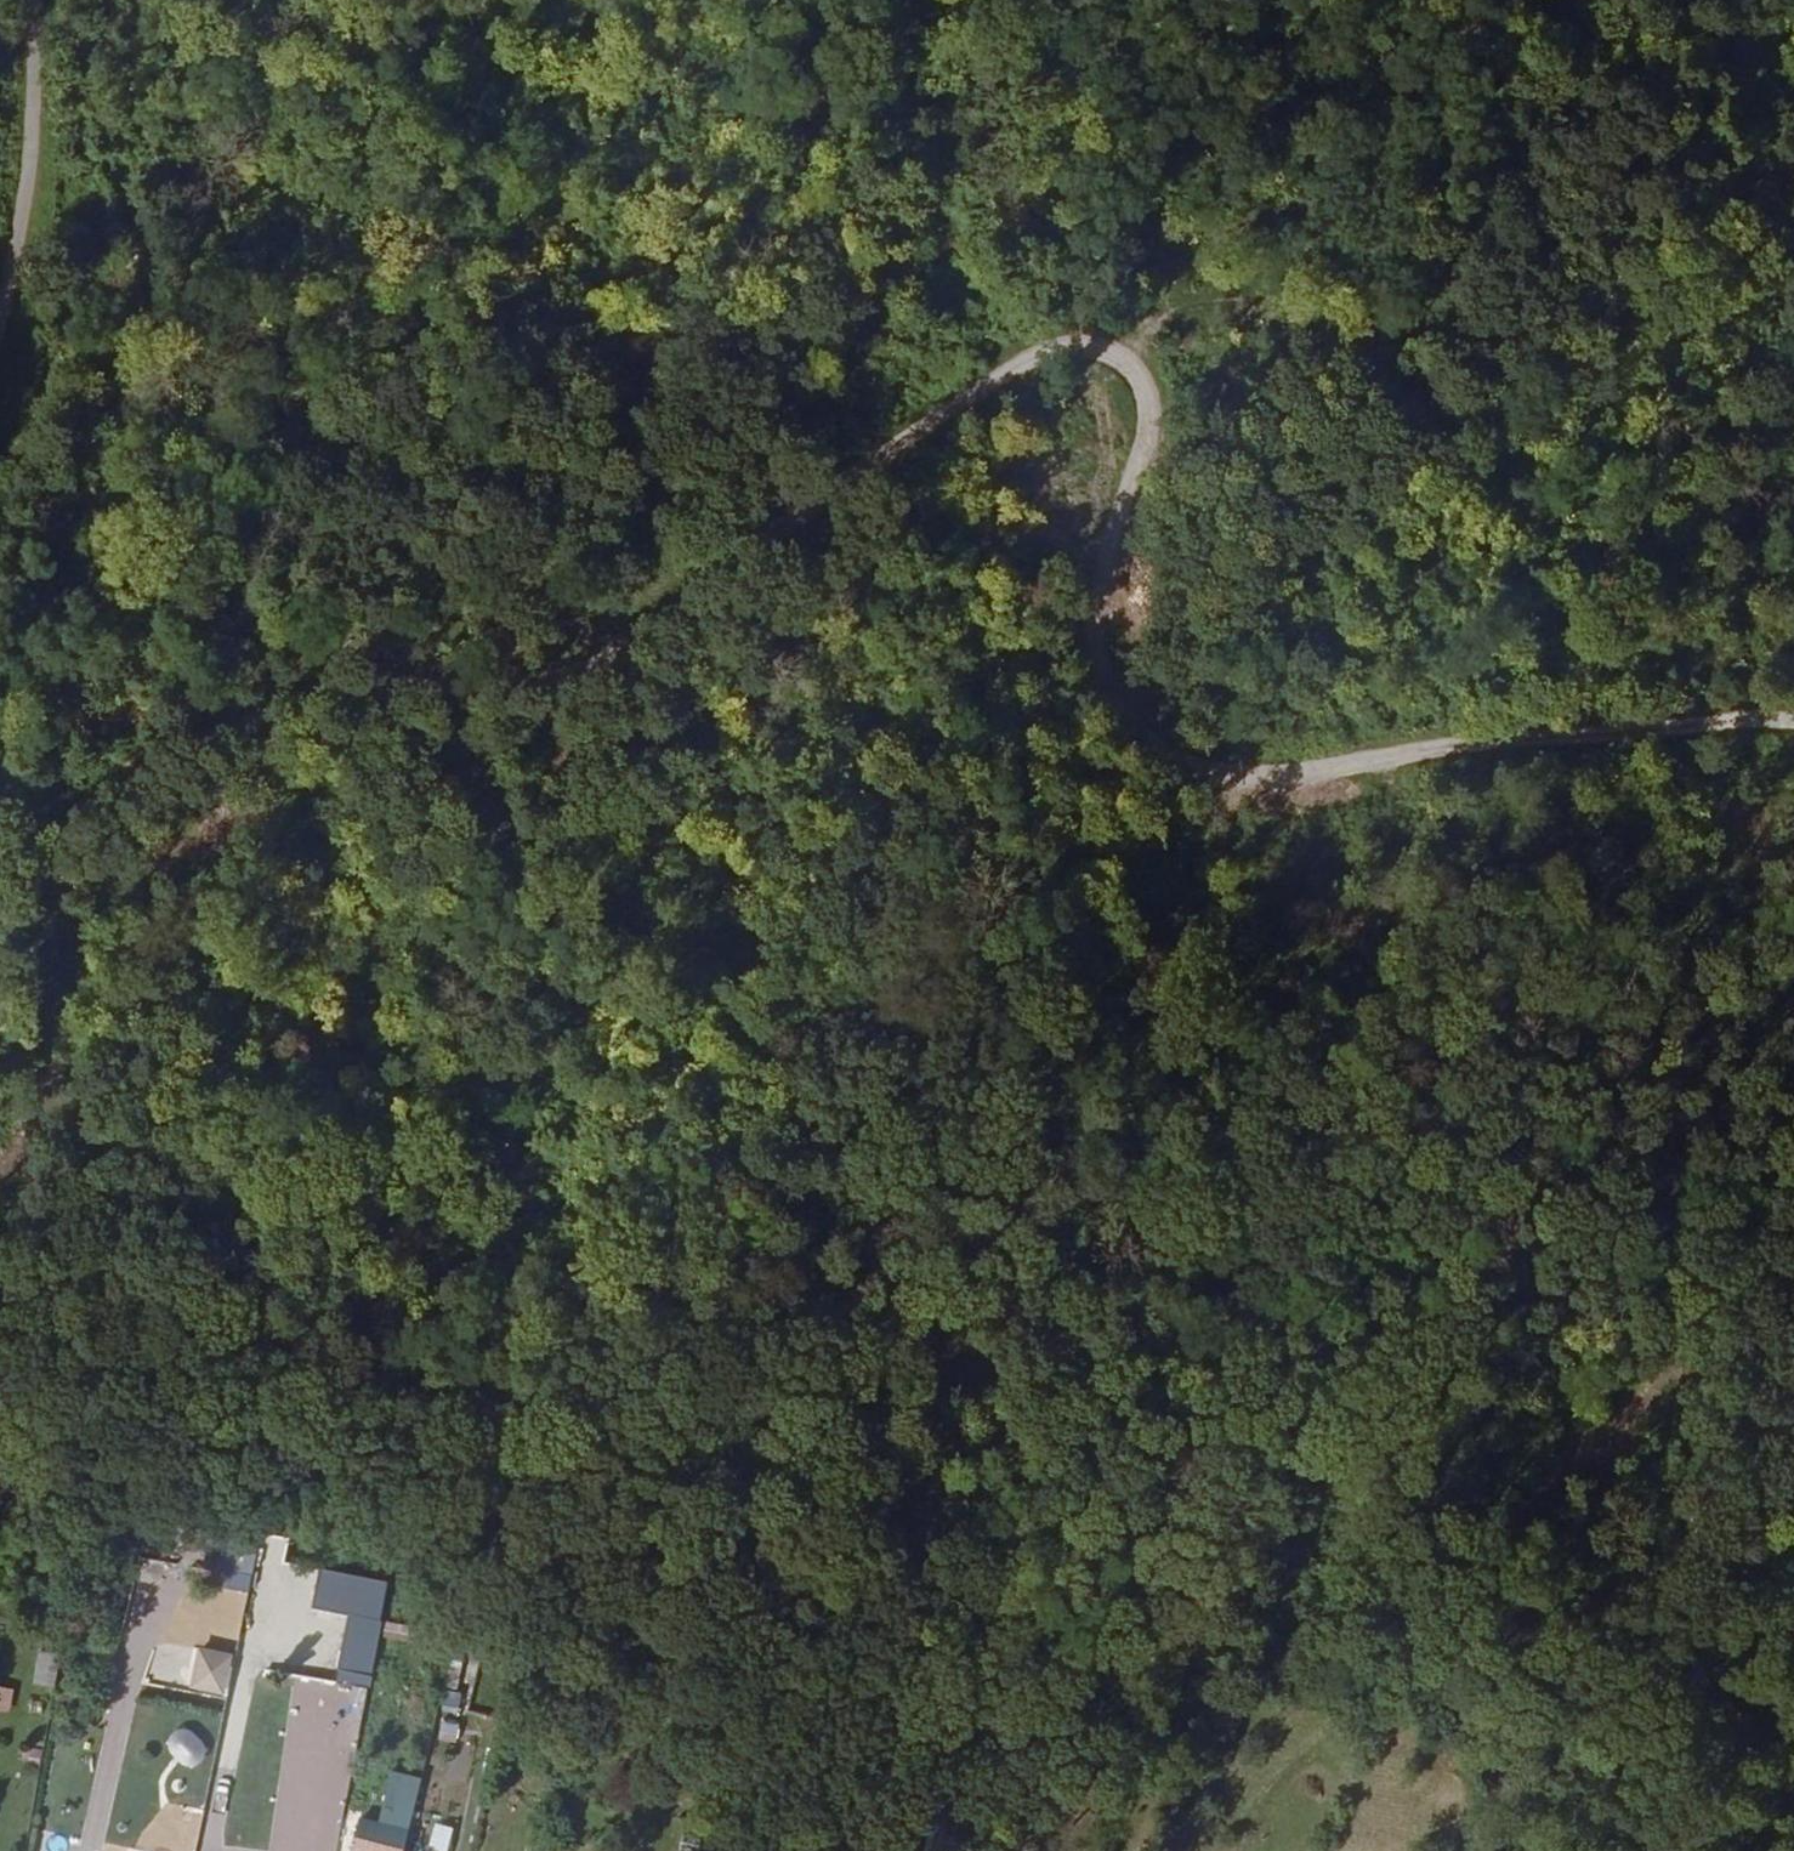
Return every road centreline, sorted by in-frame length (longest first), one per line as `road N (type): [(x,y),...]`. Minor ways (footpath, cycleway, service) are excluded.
road 1 (track): [(1793,727),(1727,719),(1297,777),(1188,764),(1118,693),(1108,594),(1168,467),(1173,384),(1147,344),(1079,339),(629,632),(478,689),(283,704),(174,728),(46,843),(0,866)]
road 2 (track): [(15,0),(15,133),(0,215)]

